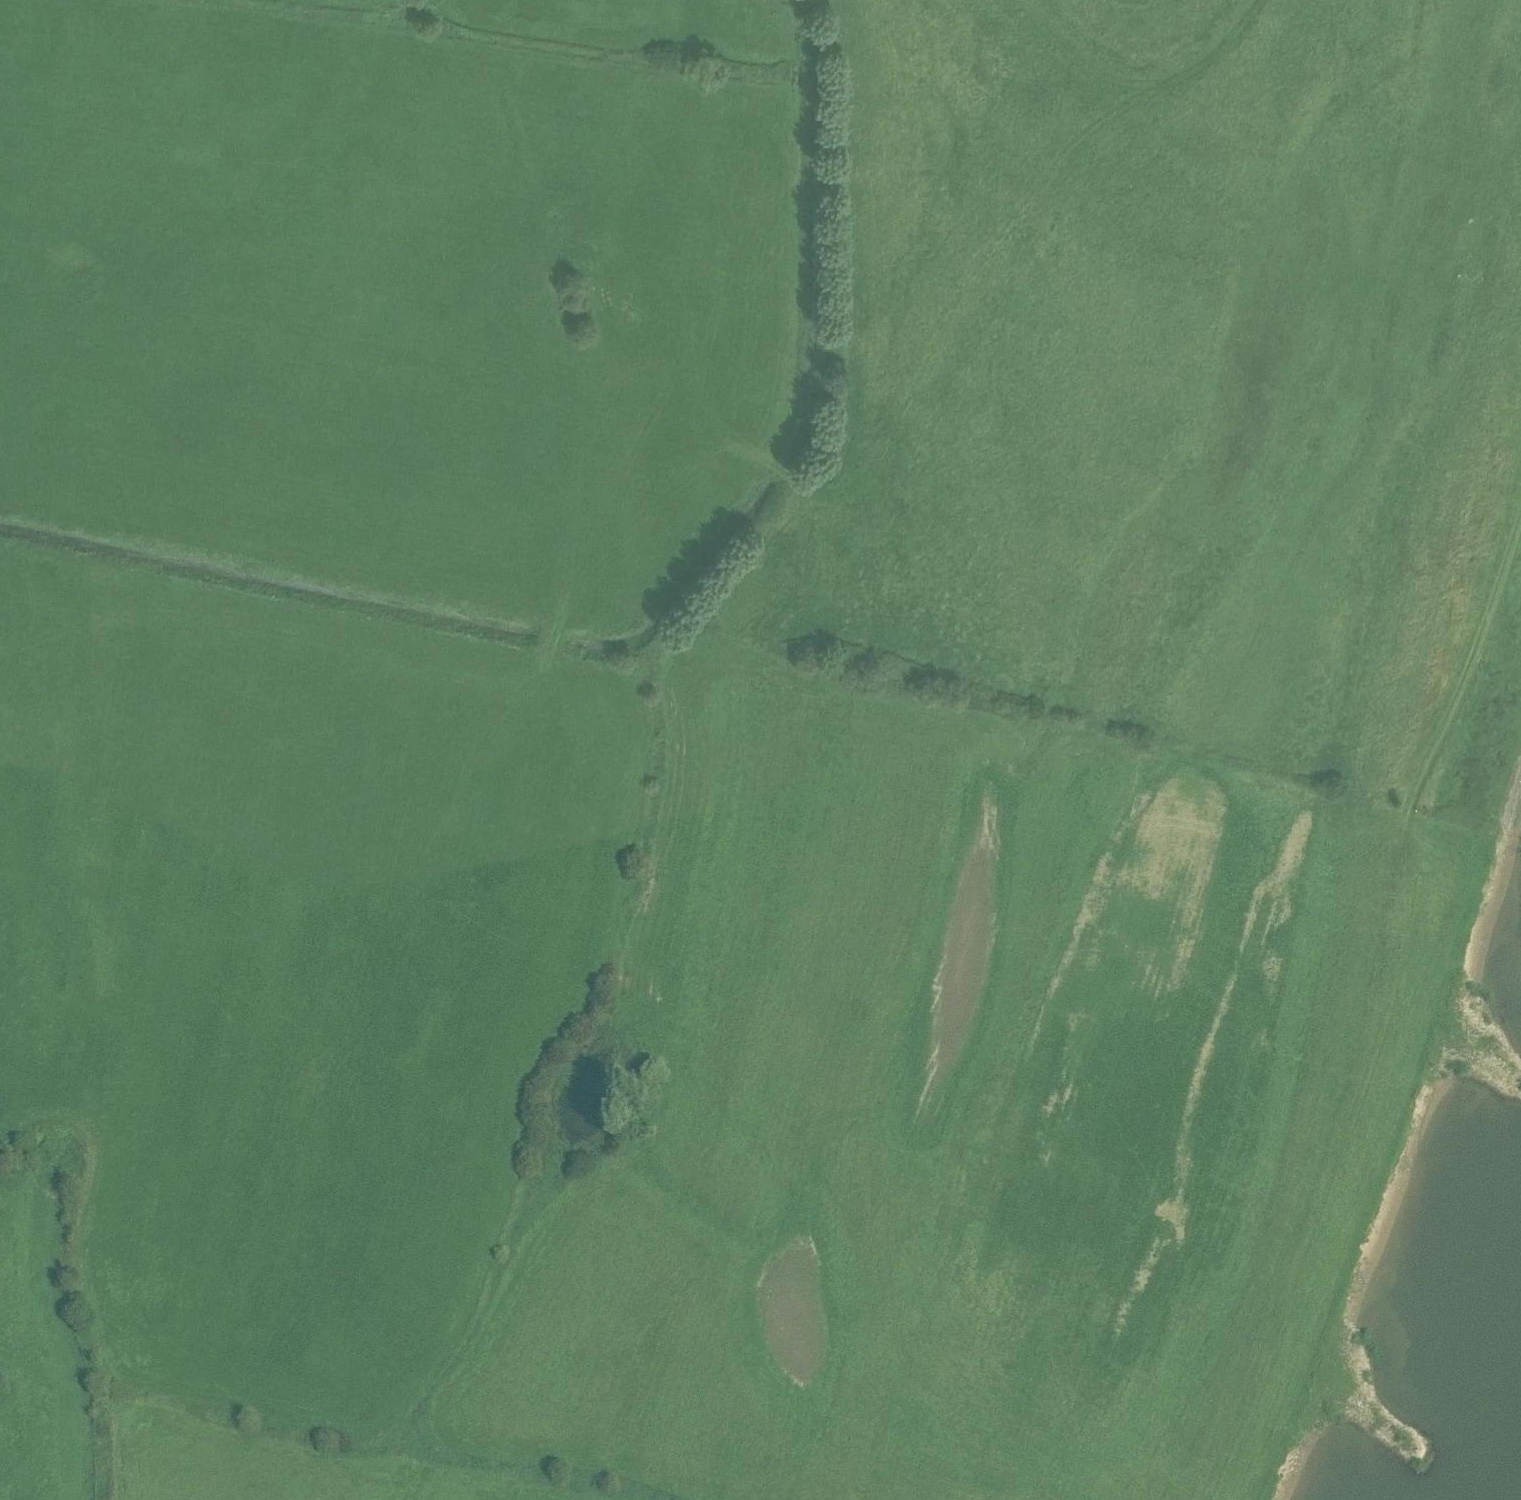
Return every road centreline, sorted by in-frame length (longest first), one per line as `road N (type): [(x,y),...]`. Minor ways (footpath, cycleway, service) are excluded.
road 1 (track): [(1520,516),(1414,807)]

